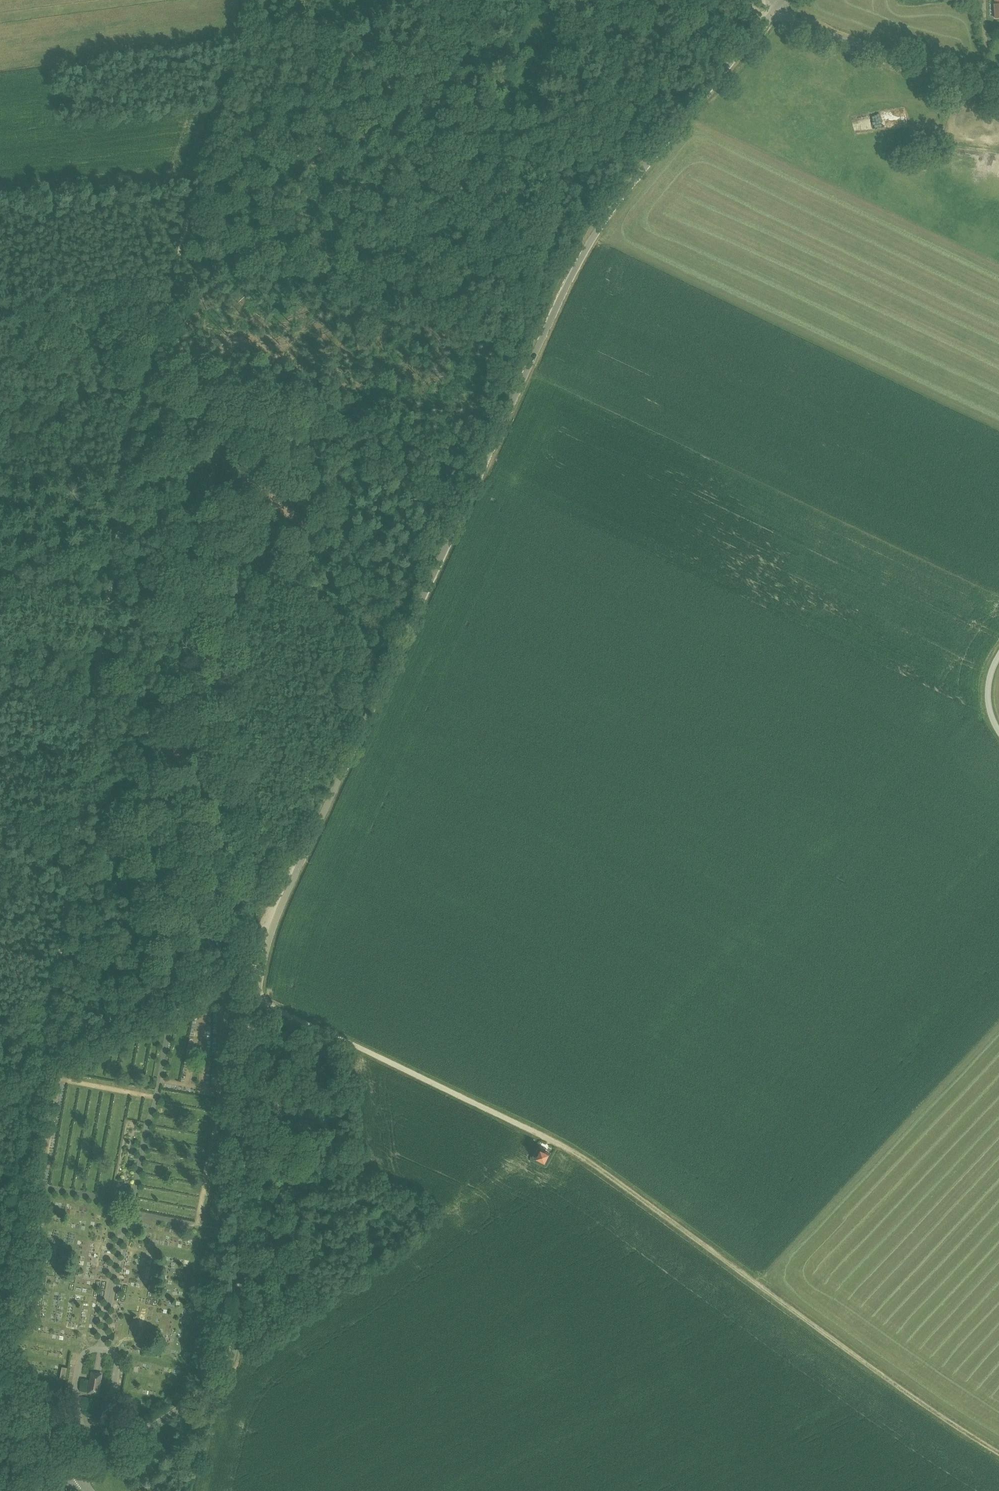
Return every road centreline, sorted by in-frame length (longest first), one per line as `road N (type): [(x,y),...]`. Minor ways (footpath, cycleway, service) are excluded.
road 1 (unclassified): [(78,1475),(206,1390),(229,1362),(241,1297),(256,998),(283,902),(573,273),(621,197),(772,11)]
road 2 (track): [(0,1306),(49,1045),(125,476),(151,364)]
road 3 (track): [(256,998),(585,1159),(998,1457)]
road 4 (track): [(151,364),(248,0)]
road 5 (unclassified): [(998,97),(772,11)]
road 6 (unclassified): [(78,1475),(0,1375)]

